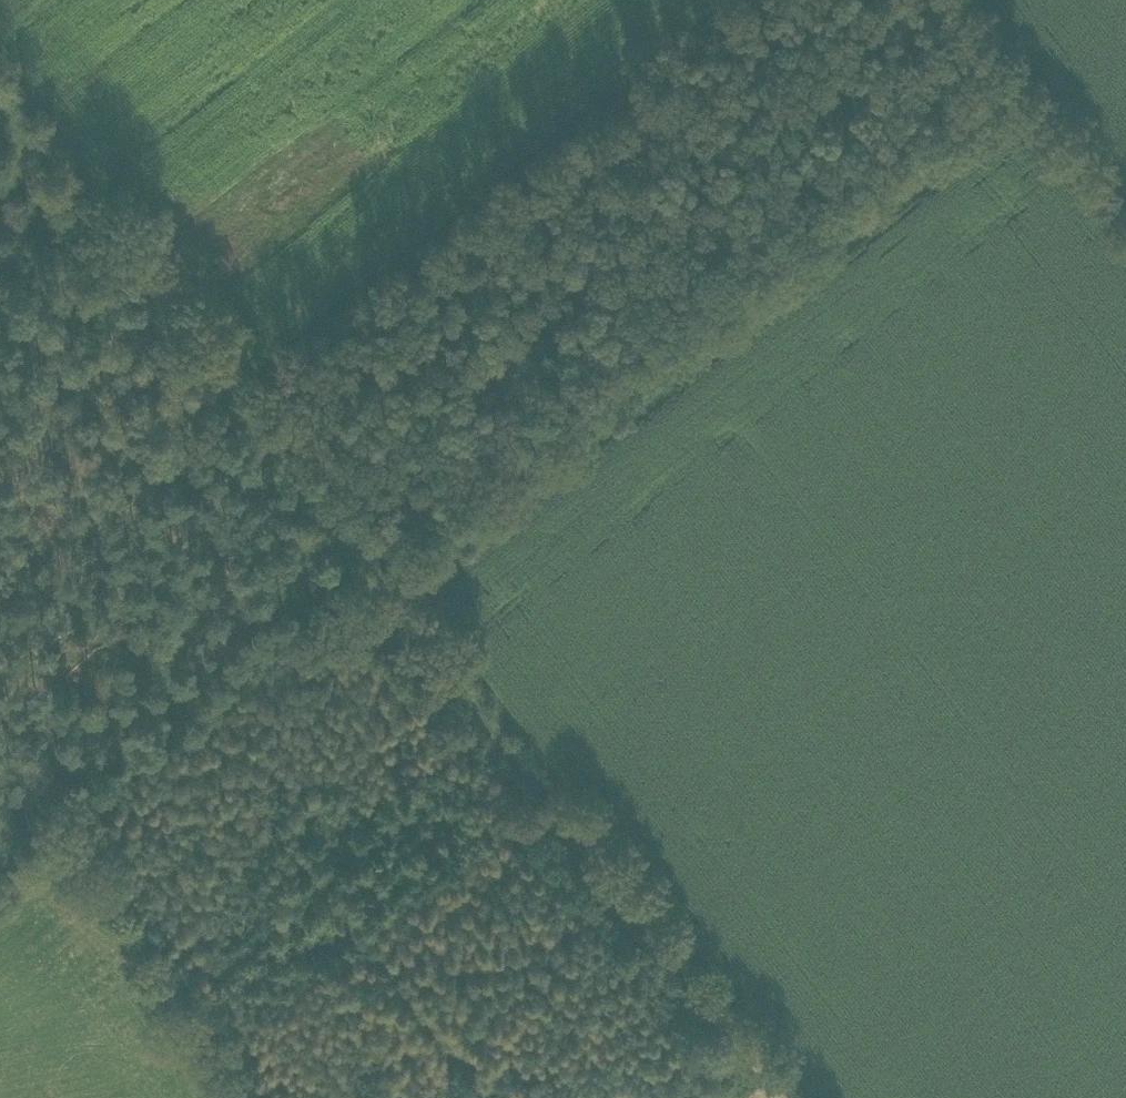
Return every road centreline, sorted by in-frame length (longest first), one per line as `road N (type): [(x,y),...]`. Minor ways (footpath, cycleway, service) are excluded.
road 1 (track): [(0,112),(773,1097)]

